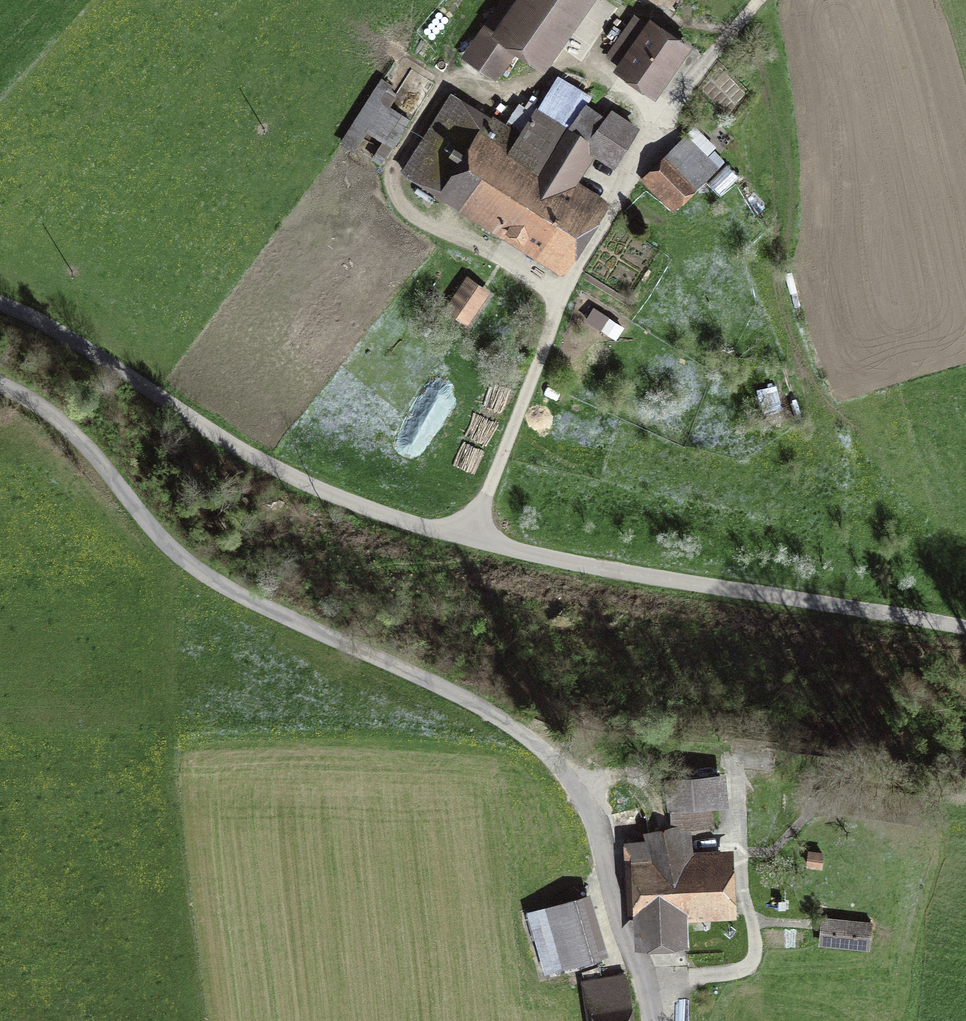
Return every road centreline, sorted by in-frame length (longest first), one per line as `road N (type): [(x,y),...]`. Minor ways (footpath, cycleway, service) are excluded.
road 1 (unclassified): [(0,303),(257,459),(374,510),(530,555),(965,628)]
road 2 (unclassified): [(0,385),(58,420),(153,530),(216,583),(444,689),(541,749),(572,783),(594,826),(649,1020)]
road 3 (track): [(471,539),(562,293),(652,136),(761,0)]
road 4 (track): [(562,293),(423,219),(389,188),(394,162),(452,72)]
road 5 (track): [(644,992),(732,973),(755,959),(736,789)]
road 6 (track): [(442,67),(488,90),(538,80),(571,62),(614,0)]

